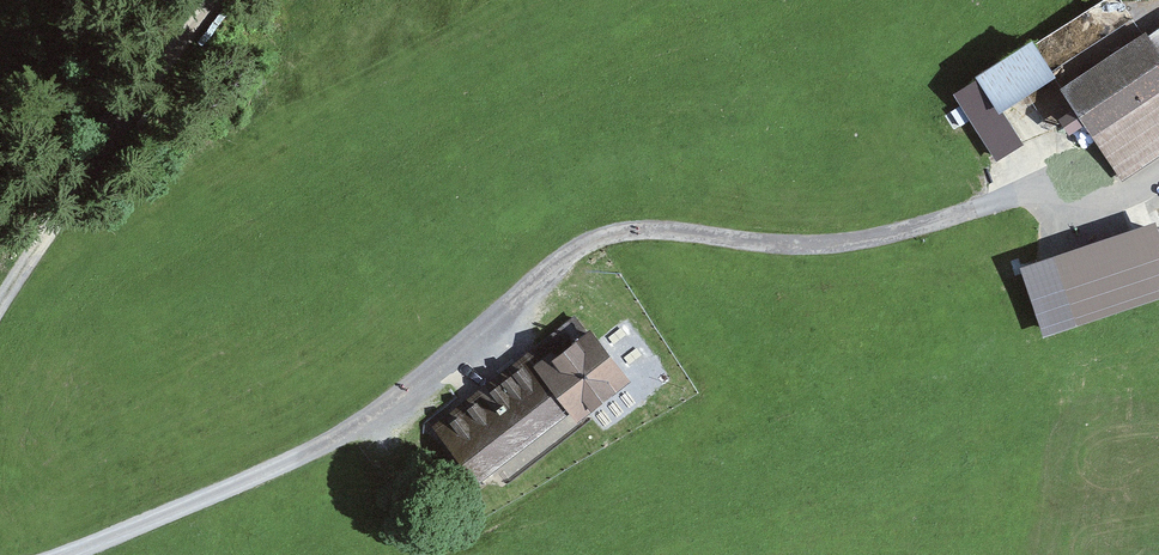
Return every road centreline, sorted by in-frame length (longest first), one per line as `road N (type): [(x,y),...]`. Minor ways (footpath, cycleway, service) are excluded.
road 1 (unclassified): [(69,554),(359,429),(597,240),(638,228),(840,245),(1014,196),(1104,192),(1158,172)]
road 2 (unclassified): [(0,317),(92,171),(219,0)]

